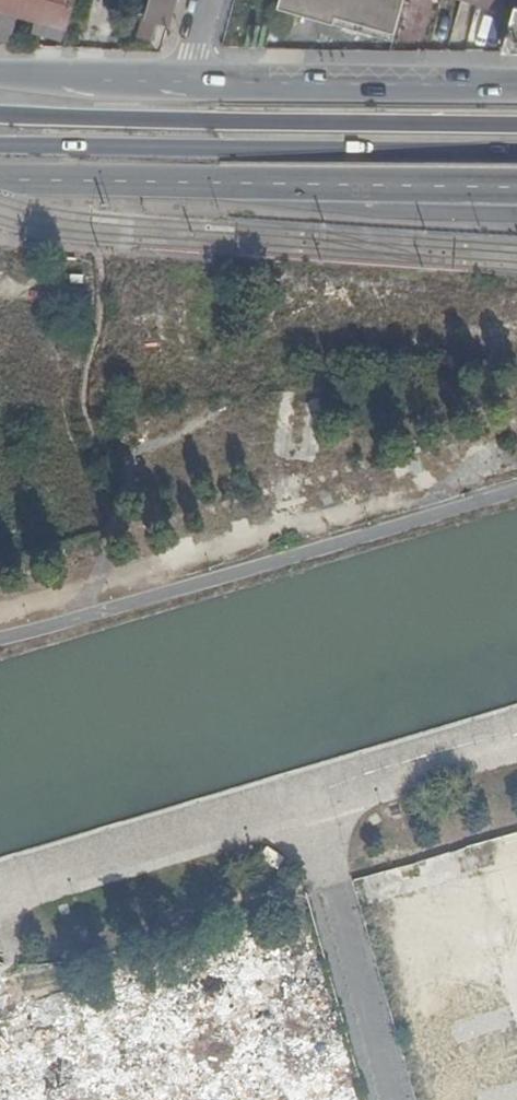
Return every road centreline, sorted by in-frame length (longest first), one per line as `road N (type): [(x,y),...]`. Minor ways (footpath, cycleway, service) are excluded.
road 1 (primary): [(0,178),(516,187)]
road 2 (motorway): [(516,121),(0,113)]
road 3 (motorway): [(0,149),(516,146)]
road 4 (primary): [(516,87),(185,87)]
road 5 (primary): [(185,87),(0,74)]

